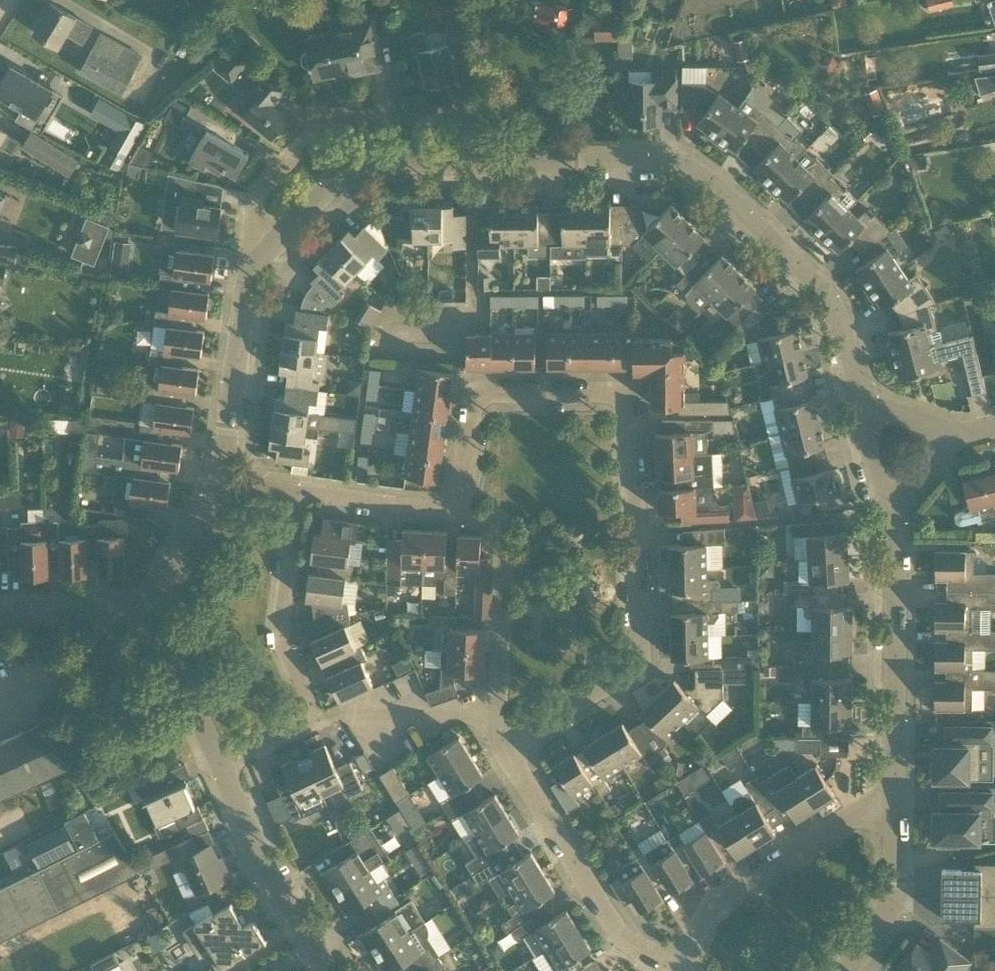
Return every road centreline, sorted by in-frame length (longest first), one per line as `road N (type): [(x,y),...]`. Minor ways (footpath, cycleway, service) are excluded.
road 1 (residential): [(502,730),(538,726),(639,667),(629,394),(475,393),(457,512)]
road 2 (residential): [(470,163),(670,158),(697,169),(834,307),(858,398)]
road 3 (residential): [(248,267),(253,193),(335,117),(470,118),(470,163)]
road 4 (residential): [(680,965),(620,938),(515,769),(502,730)]
road 5 (residential): [(889,509),(897,546),(895,792)]
road 6 (residential): [(680,965),(724,893),(895,792)]
road 7 (residential): [(248,267),(338,174),(363,164),(470,163)]
road 8 (residential): [(457,512),(486,515),(505,532),(502,730)]
road 9 (residential): [(317,720),(282,633),(298,493)]
road 10 (residential): [(331,970),(266,870),(218,766)]
road 11 (residential): [(221,482),(248,267)]
road 12 (residential): [(895,792),(892,899),(845,970)]
road 13 (residential): [(502,730),(460,714),(341,713),(317,720)]
road 14 (residential): [(218,766),(154,608)]
road 15 (residential): [(298,493),(457,512)]
road 16 (residential): [(0,616),(154,608)]
road 17 (residential): [(154,608),(221,482)]

